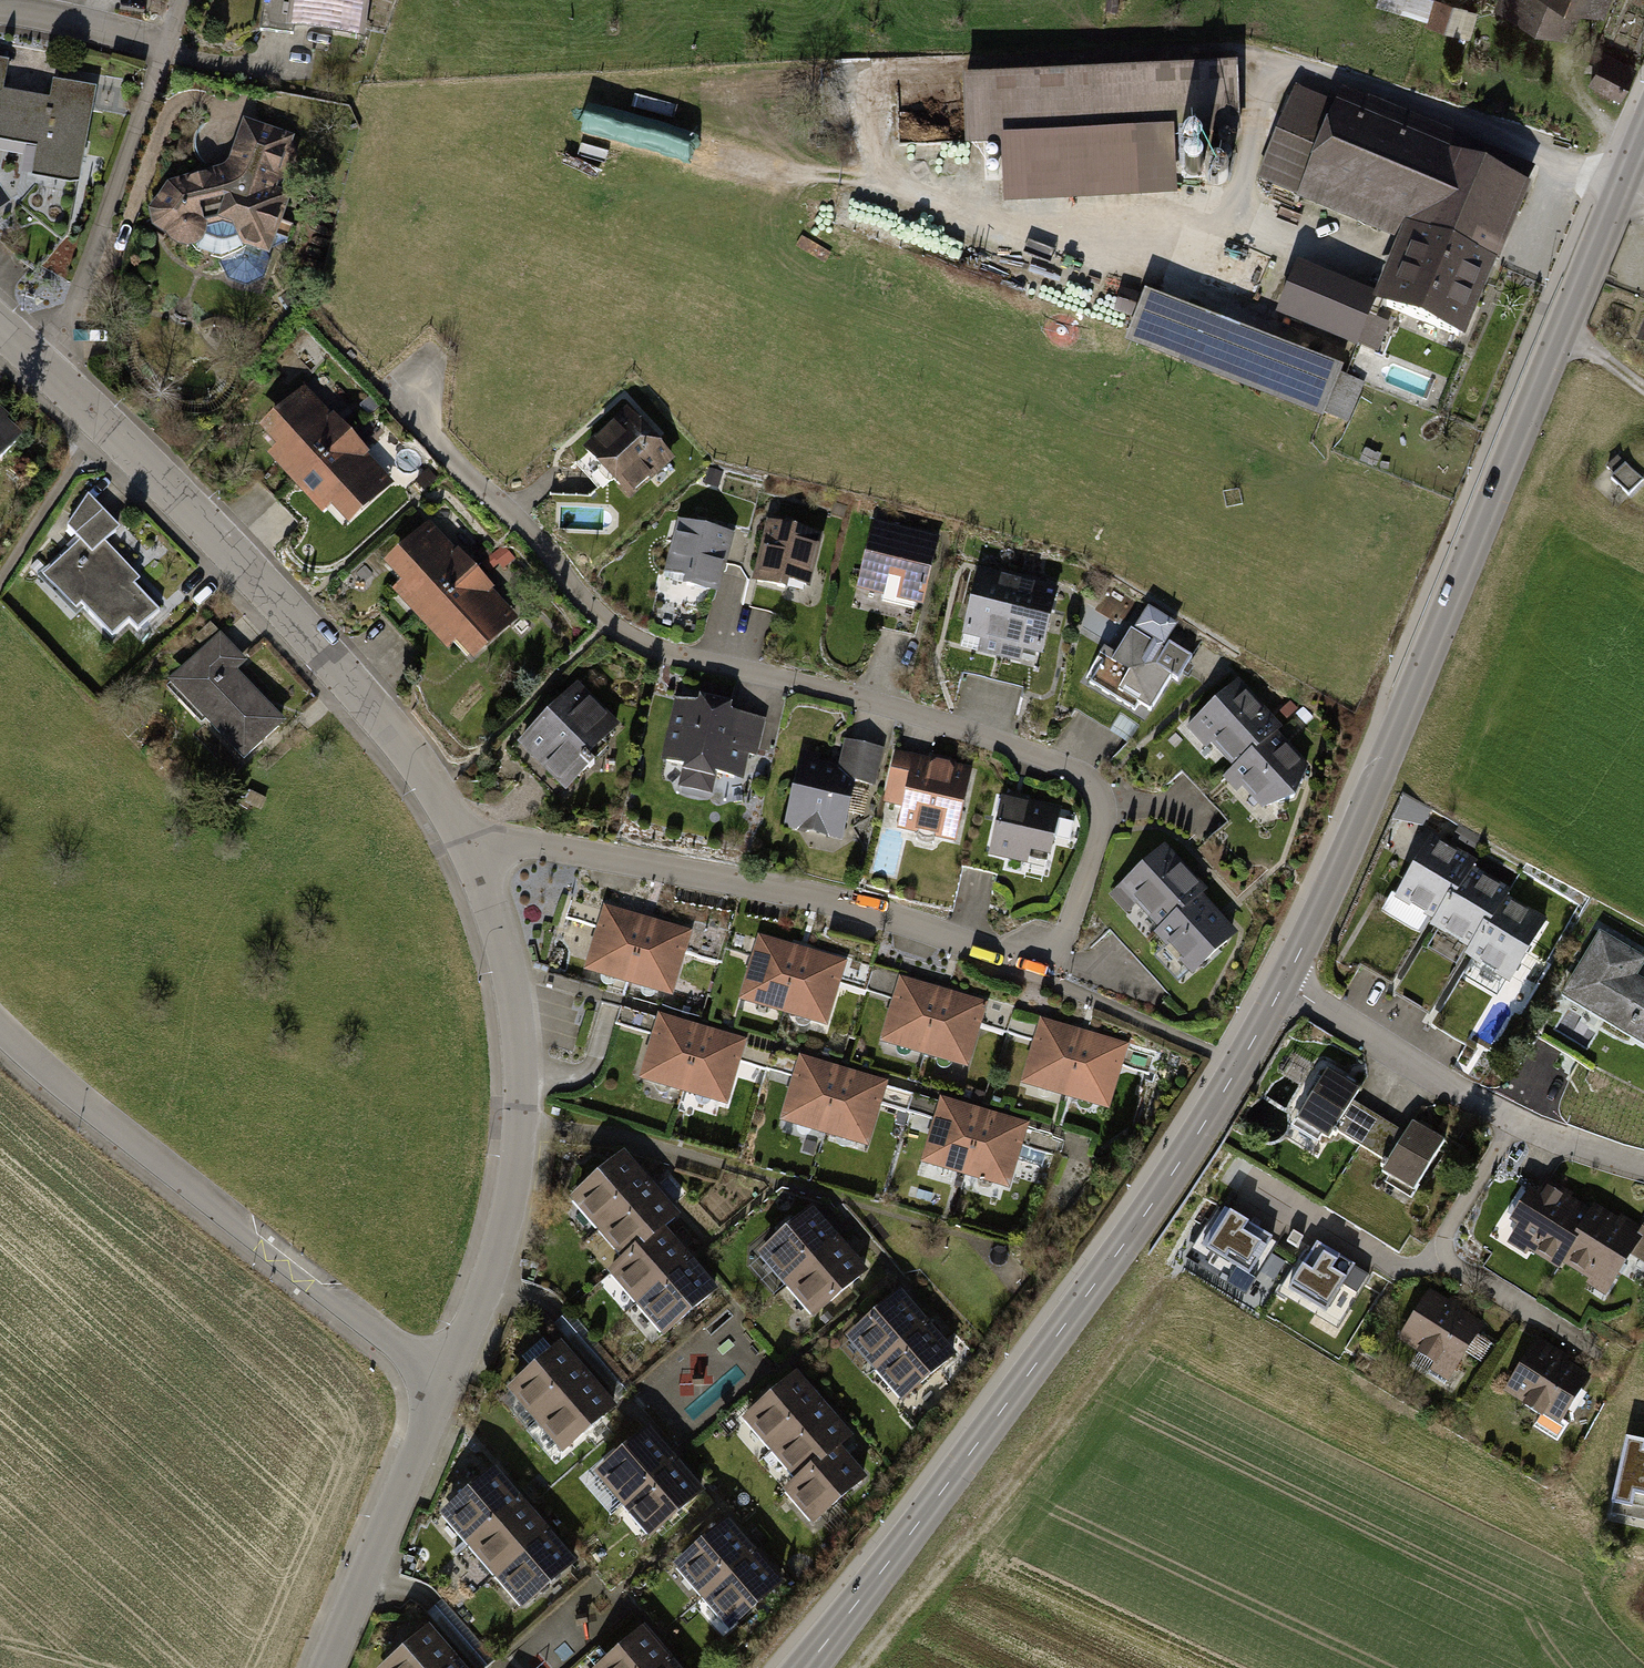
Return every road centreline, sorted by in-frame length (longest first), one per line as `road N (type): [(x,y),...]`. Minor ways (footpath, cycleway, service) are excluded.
road 1 (residential): [(401,391),(433,438),(615,626),(646,645),(1061,764),(1099,787),(1106,806),(1106,829),(1063,944),(1036,964),(764,886),(507,840),(471,849)]
road 2 (tertiary): [(1643,125),(1285,987)]
road 3 (tertiary): [(1285,987),(1092,1286),(804,1667)]
road 4 (residential): [(471,849),(425,776),(235,559),(0,333)]
road 5 (residential): [(0,1032),(386,1347),(452,1372)]
road 6 (residential): [(452,1372),(495,1274),(522,1158),(521,1048),(503,940),(471,849)]
road 7 (residential): [(1643,1165),(1547,1135),(1285,987)]
road 8 (residential): [(328,1667),(452,1372)]
road 9 (residential): [(163,46),(41,11),(0,9)]

